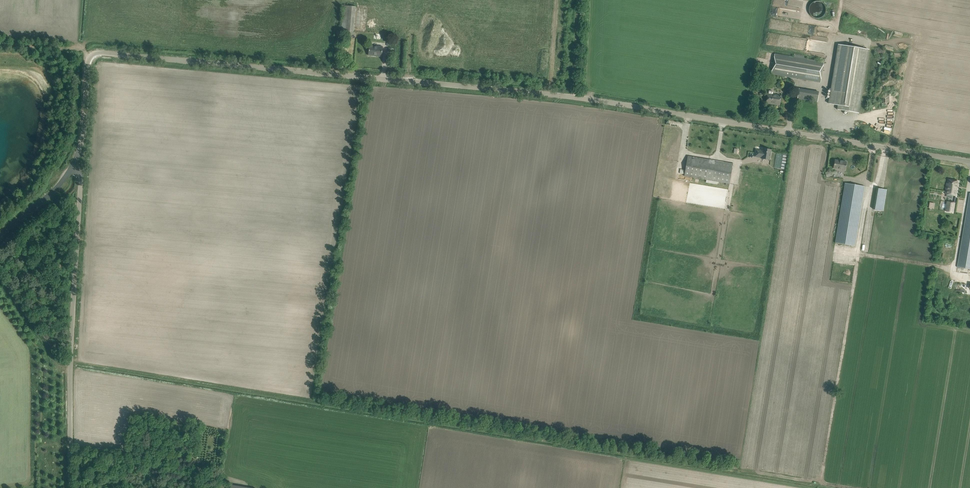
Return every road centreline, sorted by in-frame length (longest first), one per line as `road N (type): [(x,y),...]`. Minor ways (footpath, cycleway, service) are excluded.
road 1 (unclassified): [(969,162),(574,97),(101,53)]
road 2 (track): [(823,475),(874,146)]
road 3 (unclassified): [(70,487),(81,177),(73,165)]
road 4 (unclassified): [(73,165),(88,62),(101,53)]

